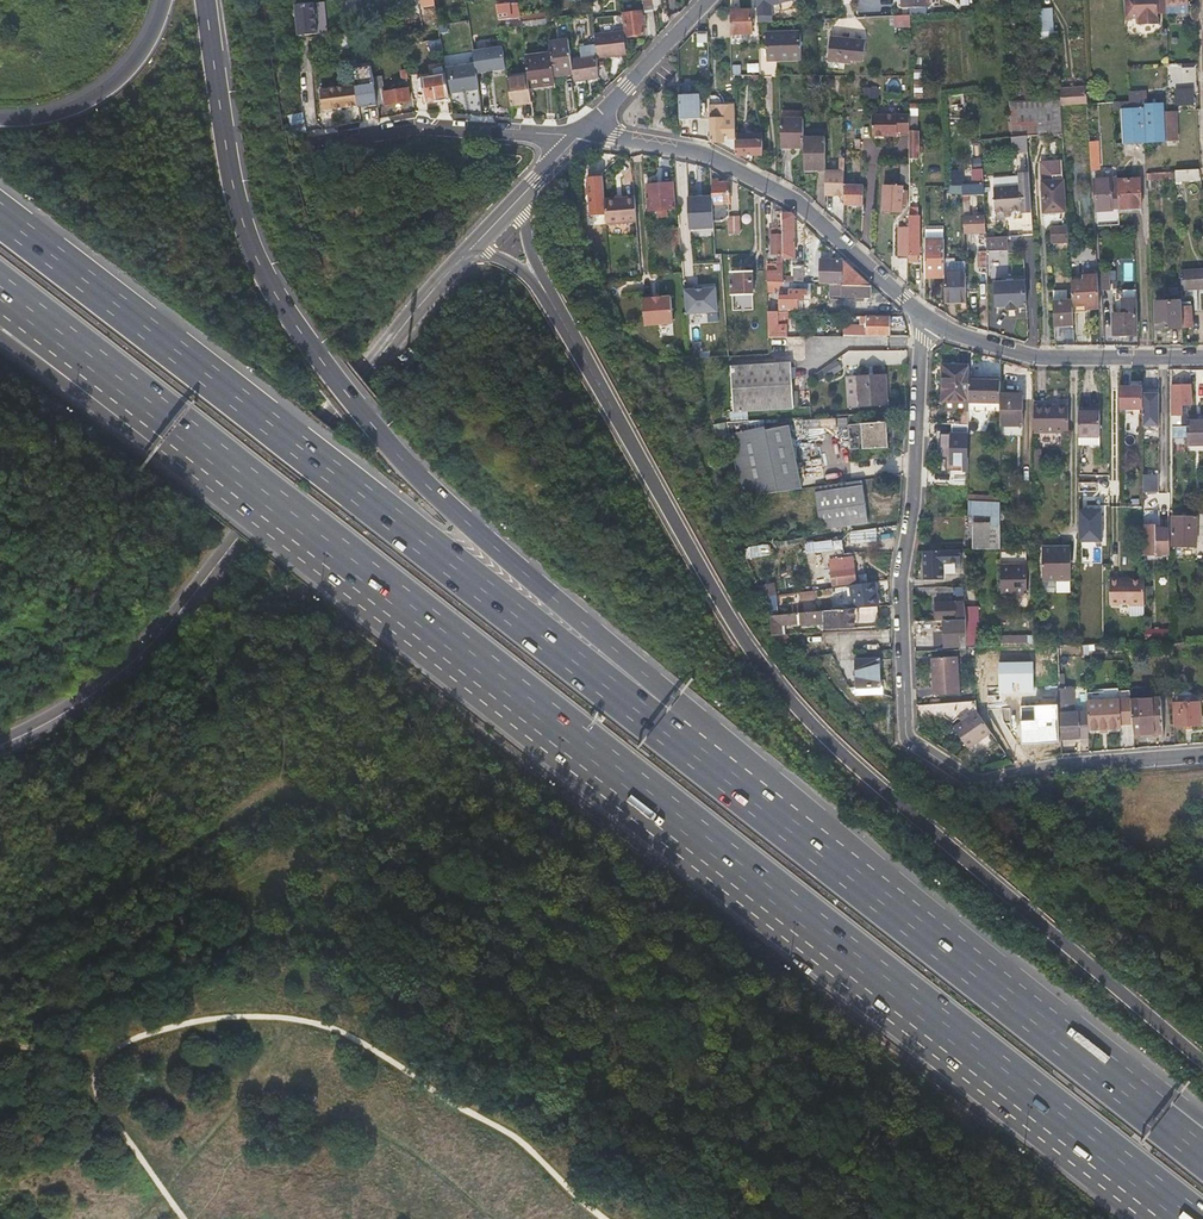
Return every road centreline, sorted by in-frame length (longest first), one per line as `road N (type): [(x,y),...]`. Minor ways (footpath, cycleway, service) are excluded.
road 1 (motorway): [(180,438),(1181,1218)]
road 2 (motorway): [(1202,1062),(810,728),(743,643),(545,292)]
road 3 (motorway): [(684,742),(675,700),(411,466),(335,379),(281,300),(255,255),(236,197),(205,0)]
road 4 (motorway): [(684,742),(0,216)]
road 5 (residential): [(0,747),(75,709),(150,646),(419,302),(471,249)]
road 6 (motorway): [(1142,1096),(684,742)]
road 7 (residential): [(970,781),(909,742),(905,727),(902,579),(914,509),(921,320)]
road 8 (residential): [(583,132),(701,155),(795,204),(921,320)]
road 9 (residential): [(921,320),(1031,358),(1202,357)]
road 10 (residential): [(314,144),(415,123),(583,132)]
road 11 (residential): [(970,781),(1202,752)]
road 12 (motorway): [(0,296),(180,438)]
road 13 (motorway): [(163,0),(123,72),(90,96),(54,112),(0,116)]
road 14 (motorway): [(0,342),(94,410),(180,438)]
road 15 (residential): [(583,132),(710,0)]

